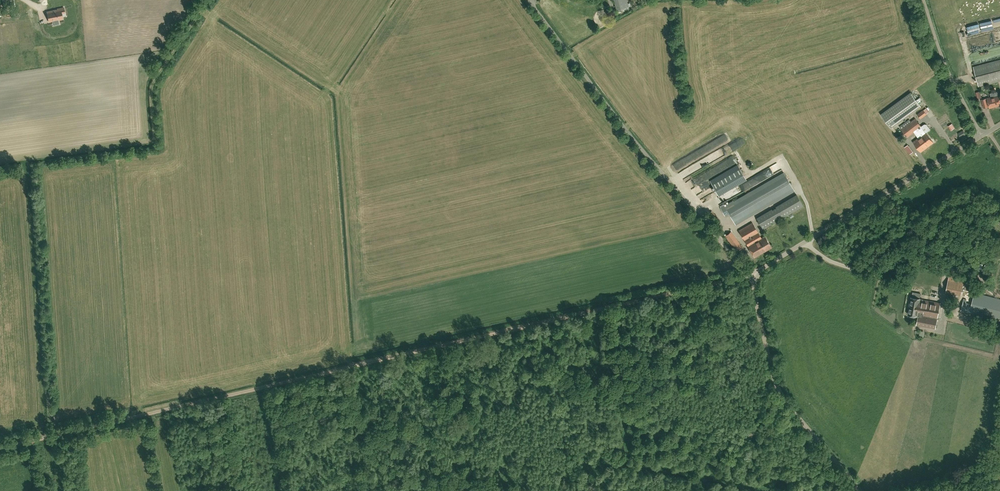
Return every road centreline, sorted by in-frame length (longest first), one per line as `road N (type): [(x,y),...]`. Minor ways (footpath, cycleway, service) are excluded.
road 1 (track): [(750,273),(0,448)]
road 2 (unclassified): [(754,277),(623,126),(529,0)]
road 3 (unclassified): [(754,277),(982,136)]
road 4 (unclassified): [(862,490),(778,384),(754,277)]
road 5 (unclassified): [(982,136),(924,0)]

